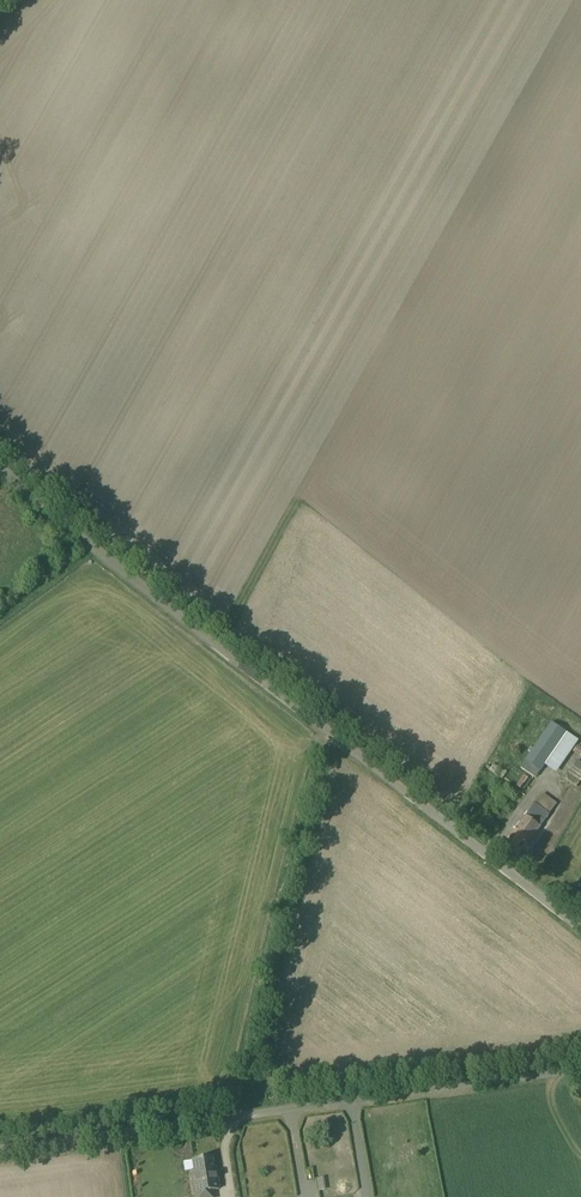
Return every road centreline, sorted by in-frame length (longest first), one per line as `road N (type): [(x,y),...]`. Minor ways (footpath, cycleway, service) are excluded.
road 1 (unclassified): [(580,931),(0,471)]
road 2 (unclassified): [(0,1148),(580,1069)]

